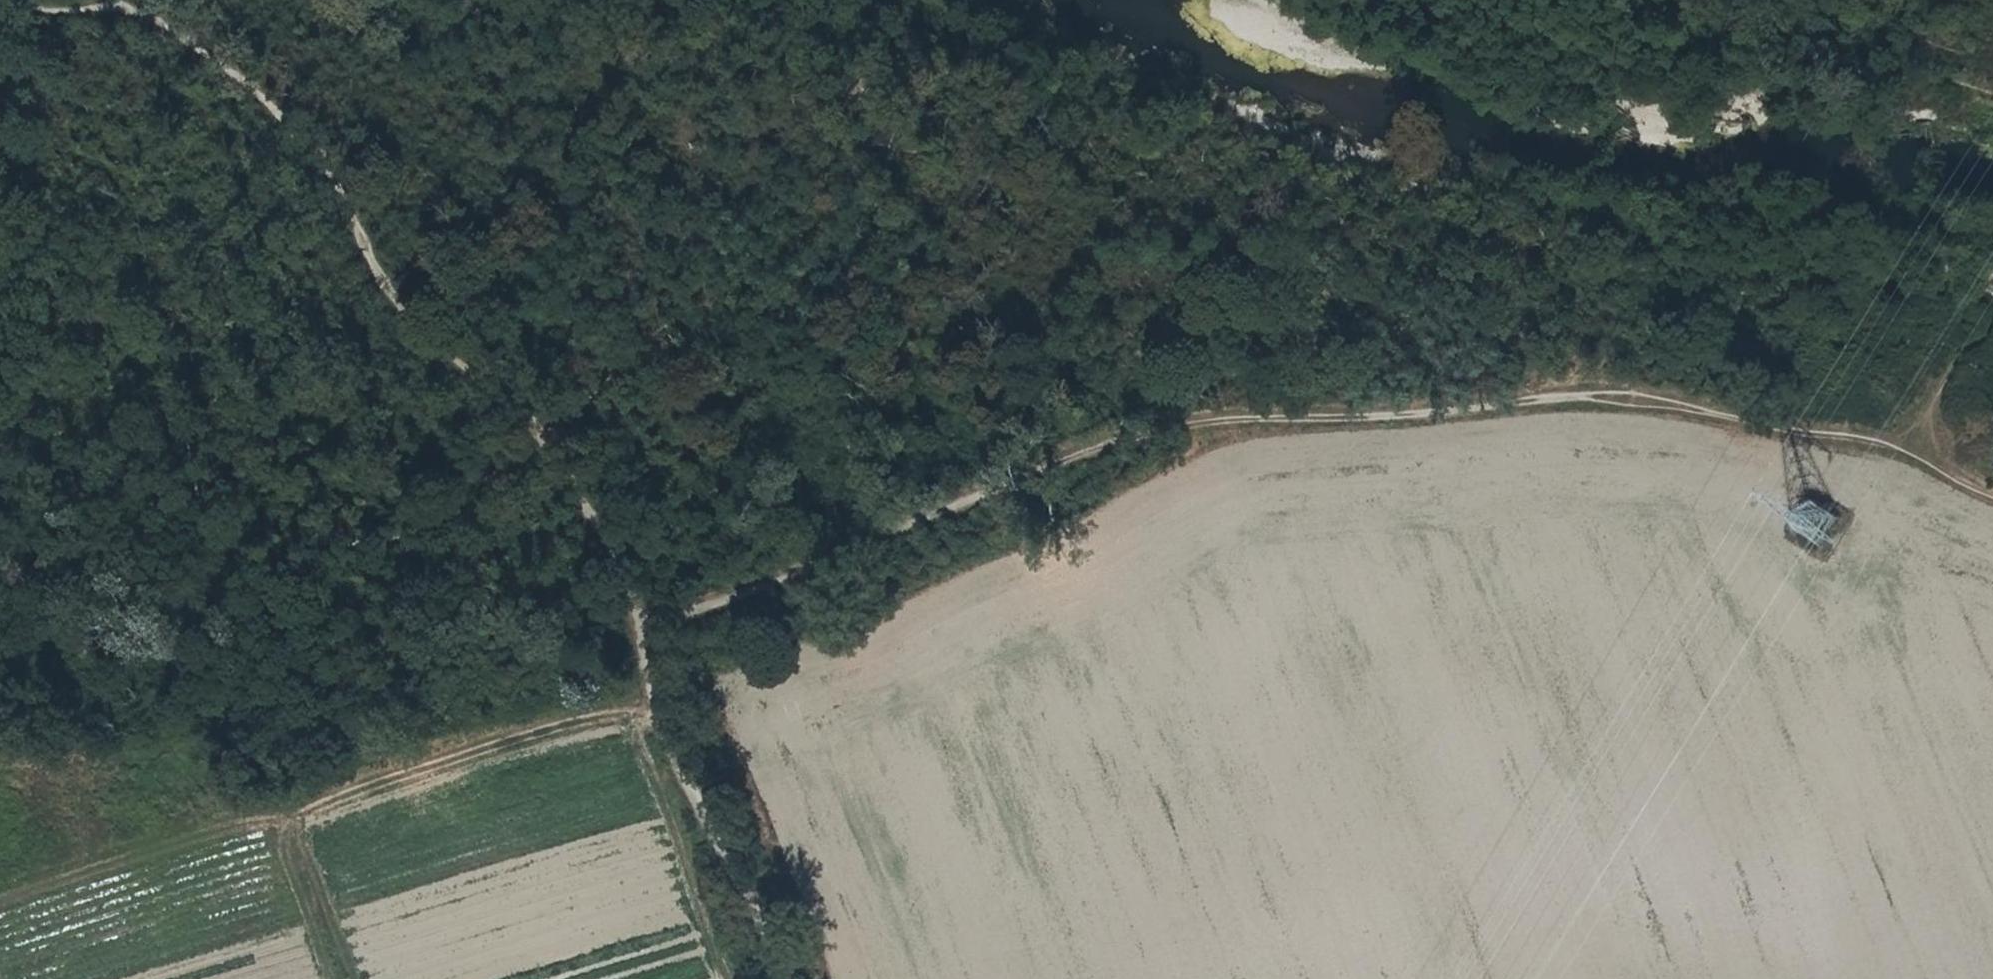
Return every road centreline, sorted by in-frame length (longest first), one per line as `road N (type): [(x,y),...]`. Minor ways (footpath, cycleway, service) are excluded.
road 1 (track): [(1992,498),(1908,449),(1740,422),(1631,392),(1425,418),(1223,426),(1133,438),(1049,460),(723,603),(642,620)]
road 2 (track): [(648,692),(0,904)]
road 3 (track): [(789,978),(663,734),(648,692),(642,620)]

